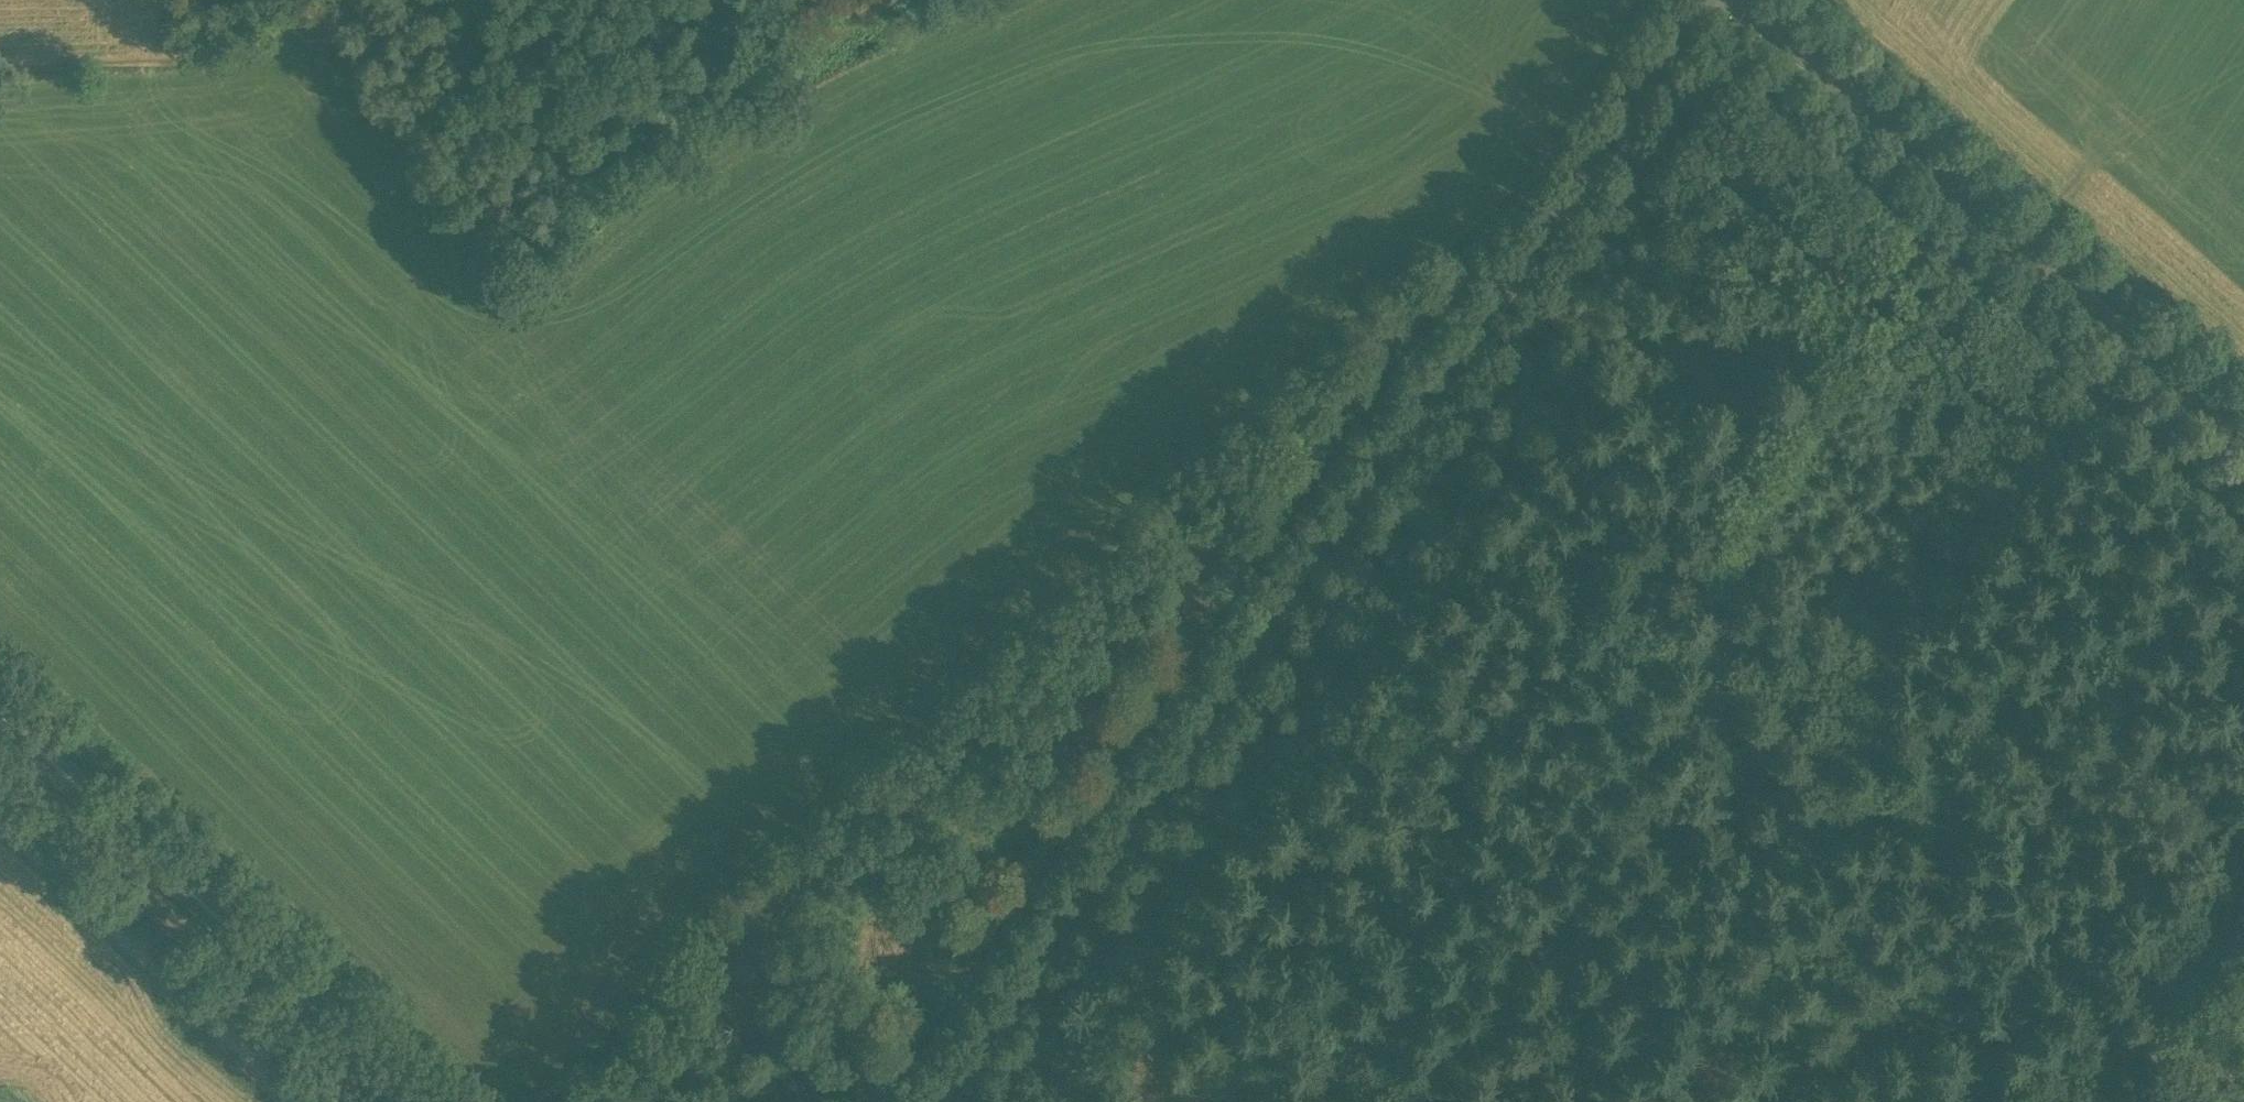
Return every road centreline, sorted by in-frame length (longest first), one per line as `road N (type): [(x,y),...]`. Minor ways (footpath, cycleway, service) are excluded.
road 1 (tertiary): [(940,1101),(1708,0)]
road 2 (unclassified): [(2243,433),(1752,0)]
road 3 (secondary): [(0,715),(420,1101)]
road 4 (track): [(289,0),(185,59),(0,70)]

